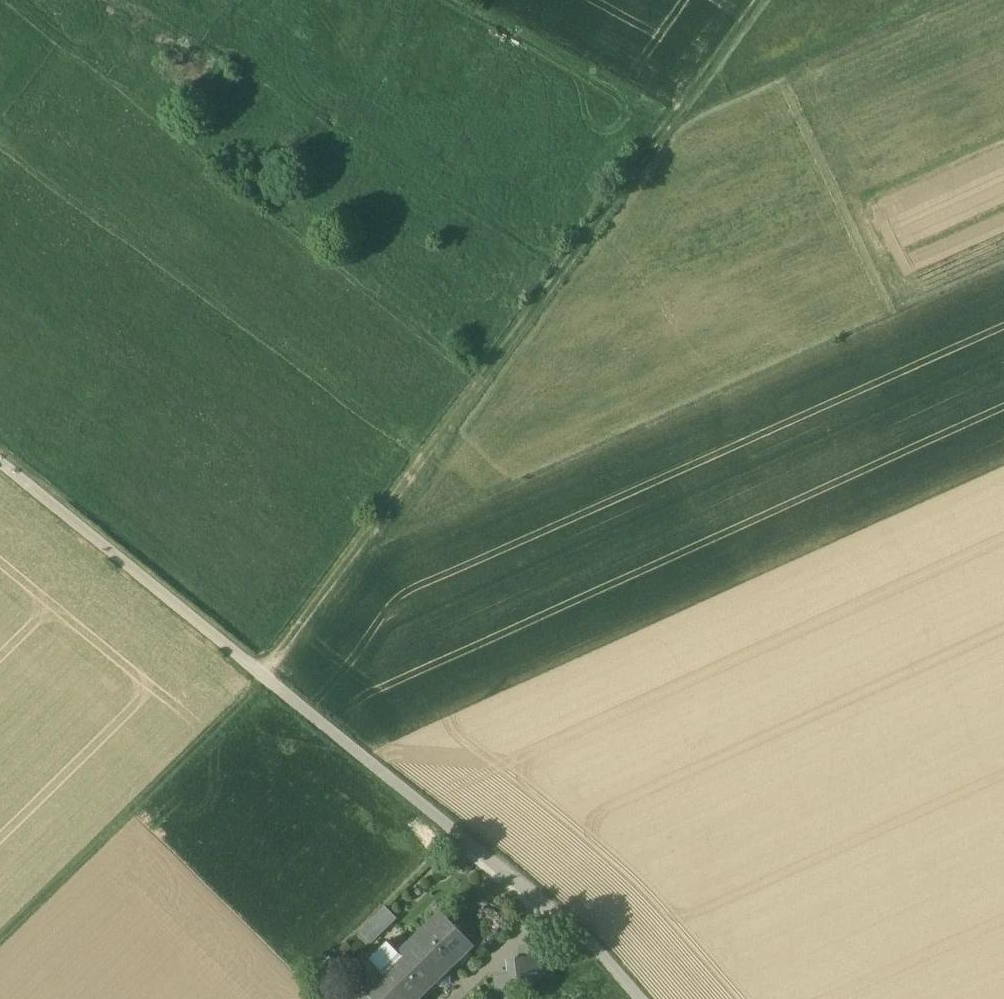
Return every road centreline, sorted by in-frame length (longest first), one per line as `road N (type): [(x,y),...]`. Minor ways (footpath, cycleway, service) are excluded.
road 1 (track): [(262,672),(761,0)]
road 2 (track): [(0,461),(548,905),(640,998)]
road 3 (track): [(262,672),(0,933)]
road 4 (track): [(453,998),(548,905)]

